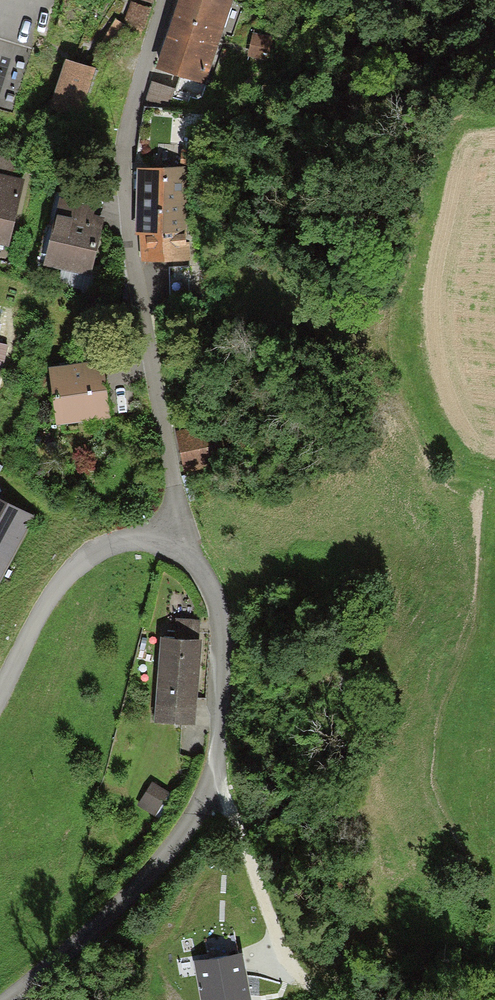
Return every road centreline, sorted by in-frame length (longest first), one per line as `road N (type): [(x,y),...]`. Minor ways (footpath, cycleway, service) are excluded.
road 1 (residential): [(180,527),(213,608),(211,789),(135,885),(12,999)]
road 2 (residential): [(167,0),(123,165),(132,272),(180,527)]
road 3 (residential): [(0,705),(72,572),(112,547),(180,527)]
road 4 (track): [(328,999),(279,942),(228,804),(211,789)]
road 5 (track): [(307,978),(328,970),(348,946),(361,905),(365,833)]

